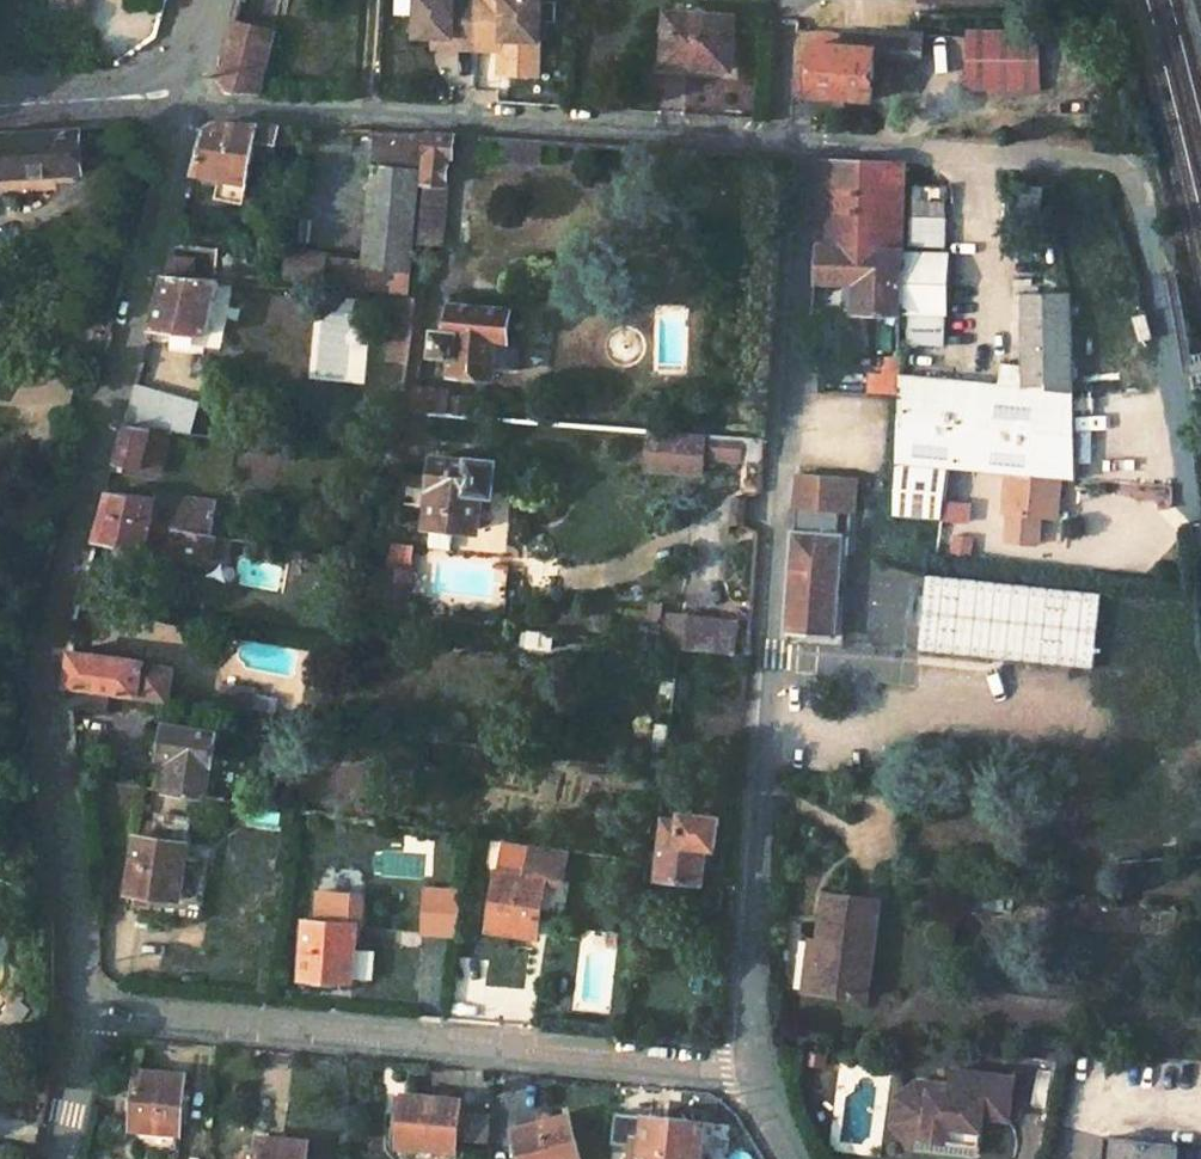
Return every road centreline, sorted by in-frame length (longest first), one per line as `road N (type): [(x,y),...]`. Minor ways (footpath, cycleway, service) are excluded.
road 1 (residential): [(796,138),(746,1072)]
road 2 (unclassified): [(94,1011),(47,703),(197,106)]
road 3 (residential): [(1194,499),(1155,270),(1136,180),(1124,169),(796,138)]
road 4 (residential): [(94,1011),(746,1072)]
road 5 (residential): [(796,138),(197,106)]
road 6 (residential): [(202,87),(0,104)]
road 7 (unclassified): [(58,1158),(94,1011)]

